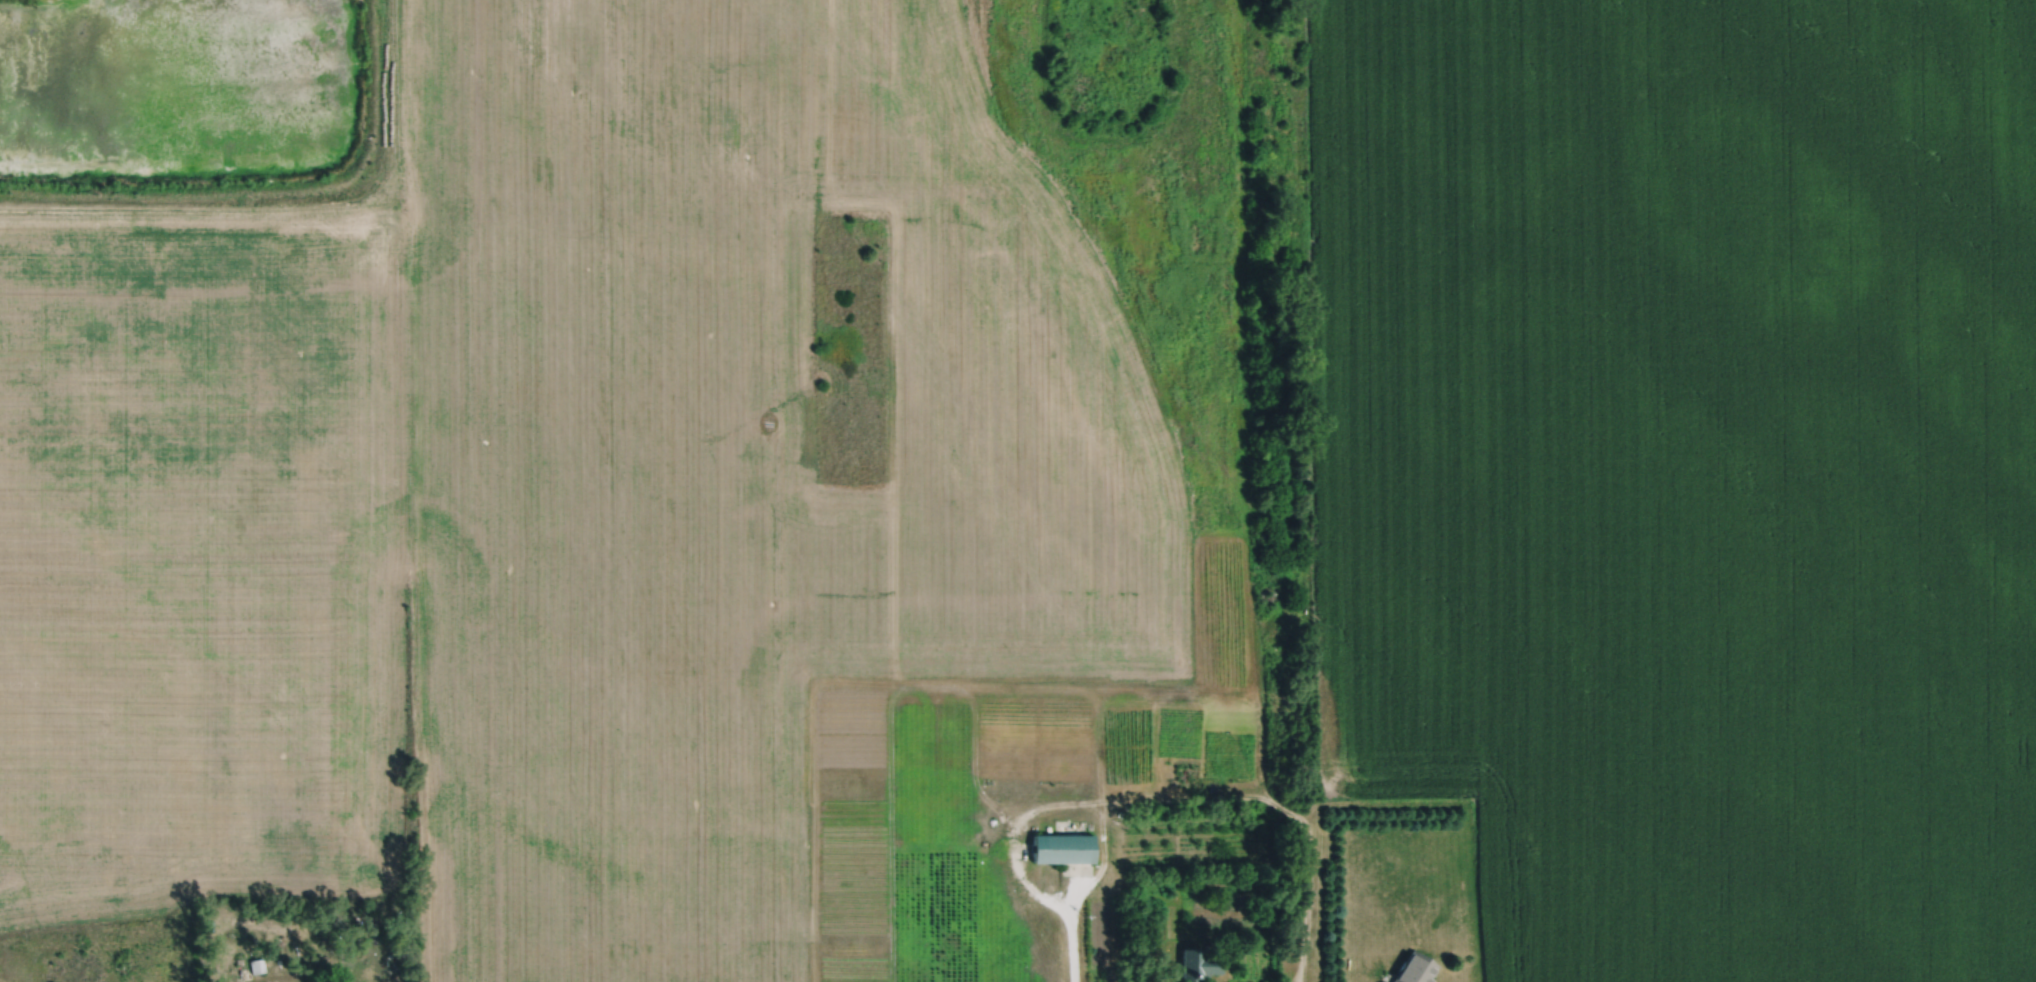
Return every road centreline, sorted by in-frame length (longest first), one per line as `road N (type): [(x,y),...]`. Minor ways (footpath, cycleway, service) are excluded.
road 1 (track): [(0,206),(354,198),(373,187),(388,153),(392,0)]
road 2 (track): [(1260,795),(1261,677),(1251,580),(1246,516),(1267,512),(1286,523),(1290,558),(1259,657)]
road 3 (track): [(1083,802),(1248,793),(1290,811),(1304,827),(1308,850),(1303,981)]

